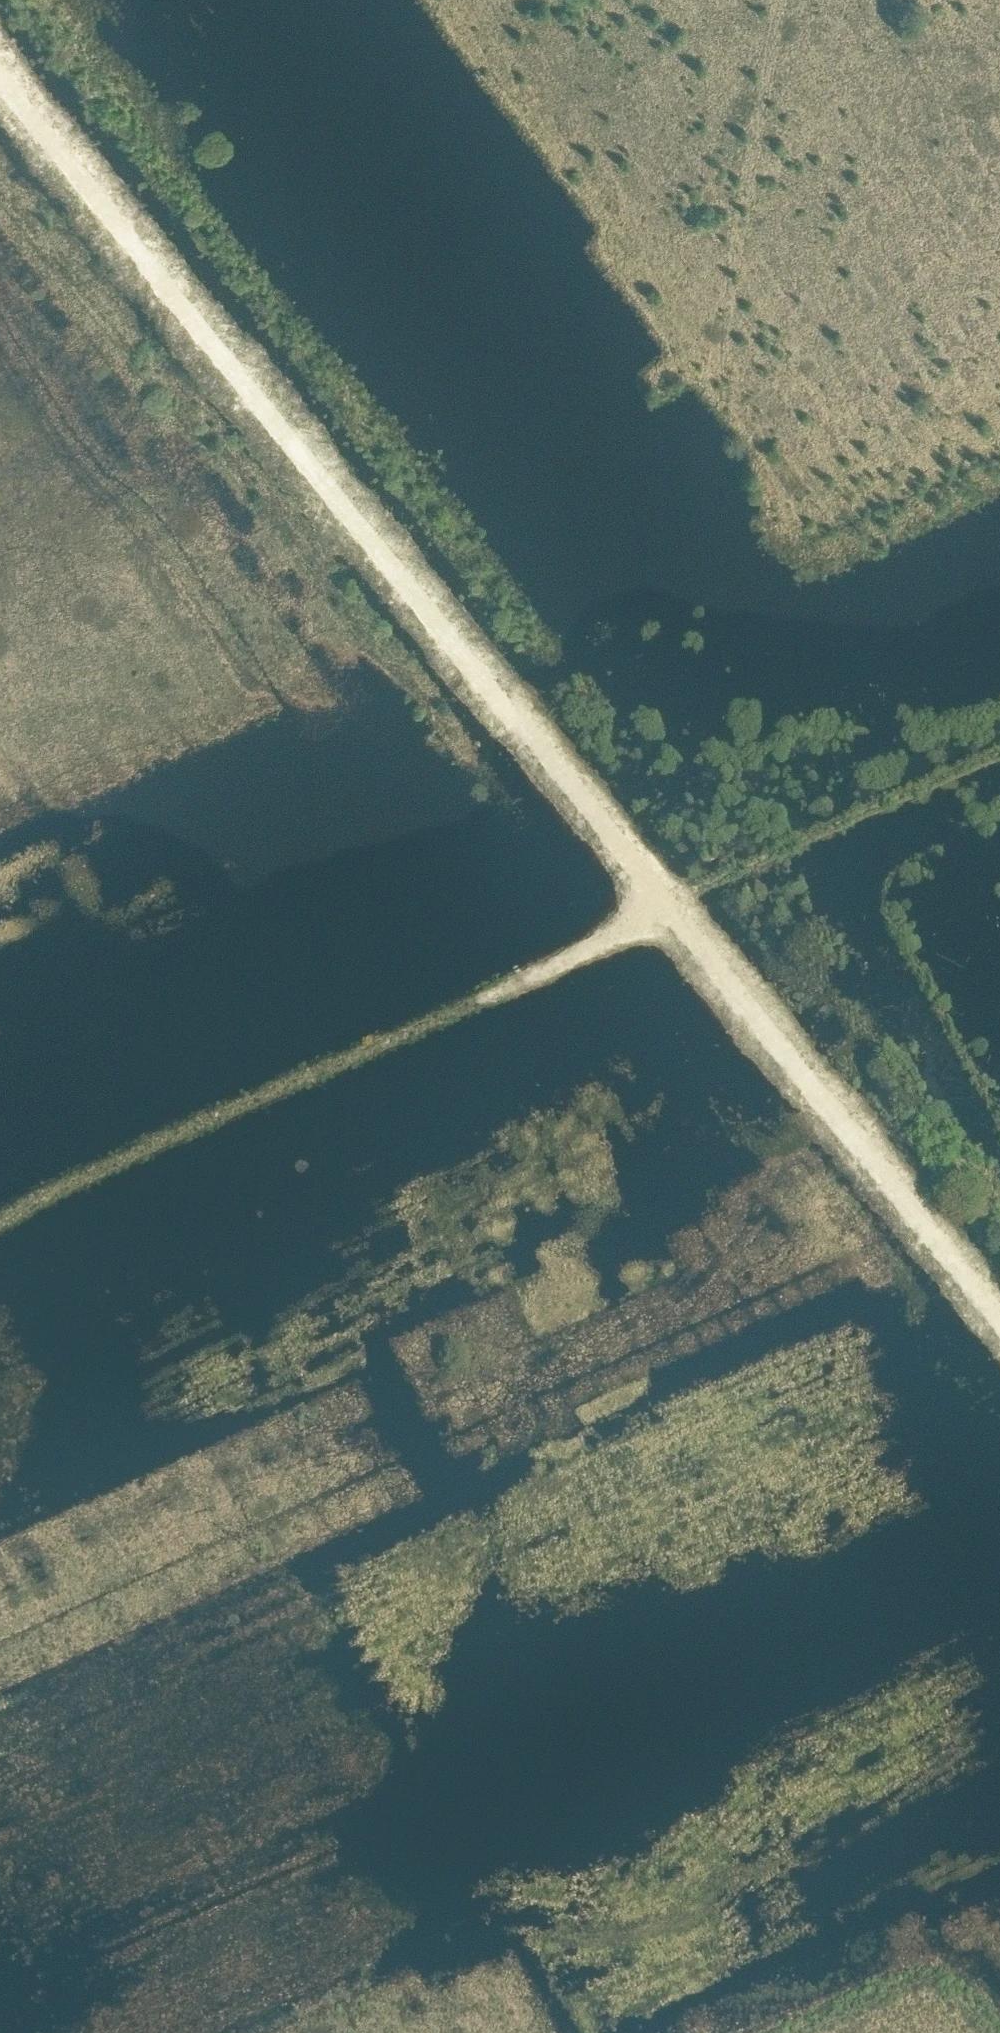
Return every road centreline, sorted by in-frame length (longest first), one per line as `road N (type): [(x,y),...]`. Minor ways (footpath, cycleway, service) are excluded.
road 1 (track): [(999,1321),(659,910),(0,72)]

